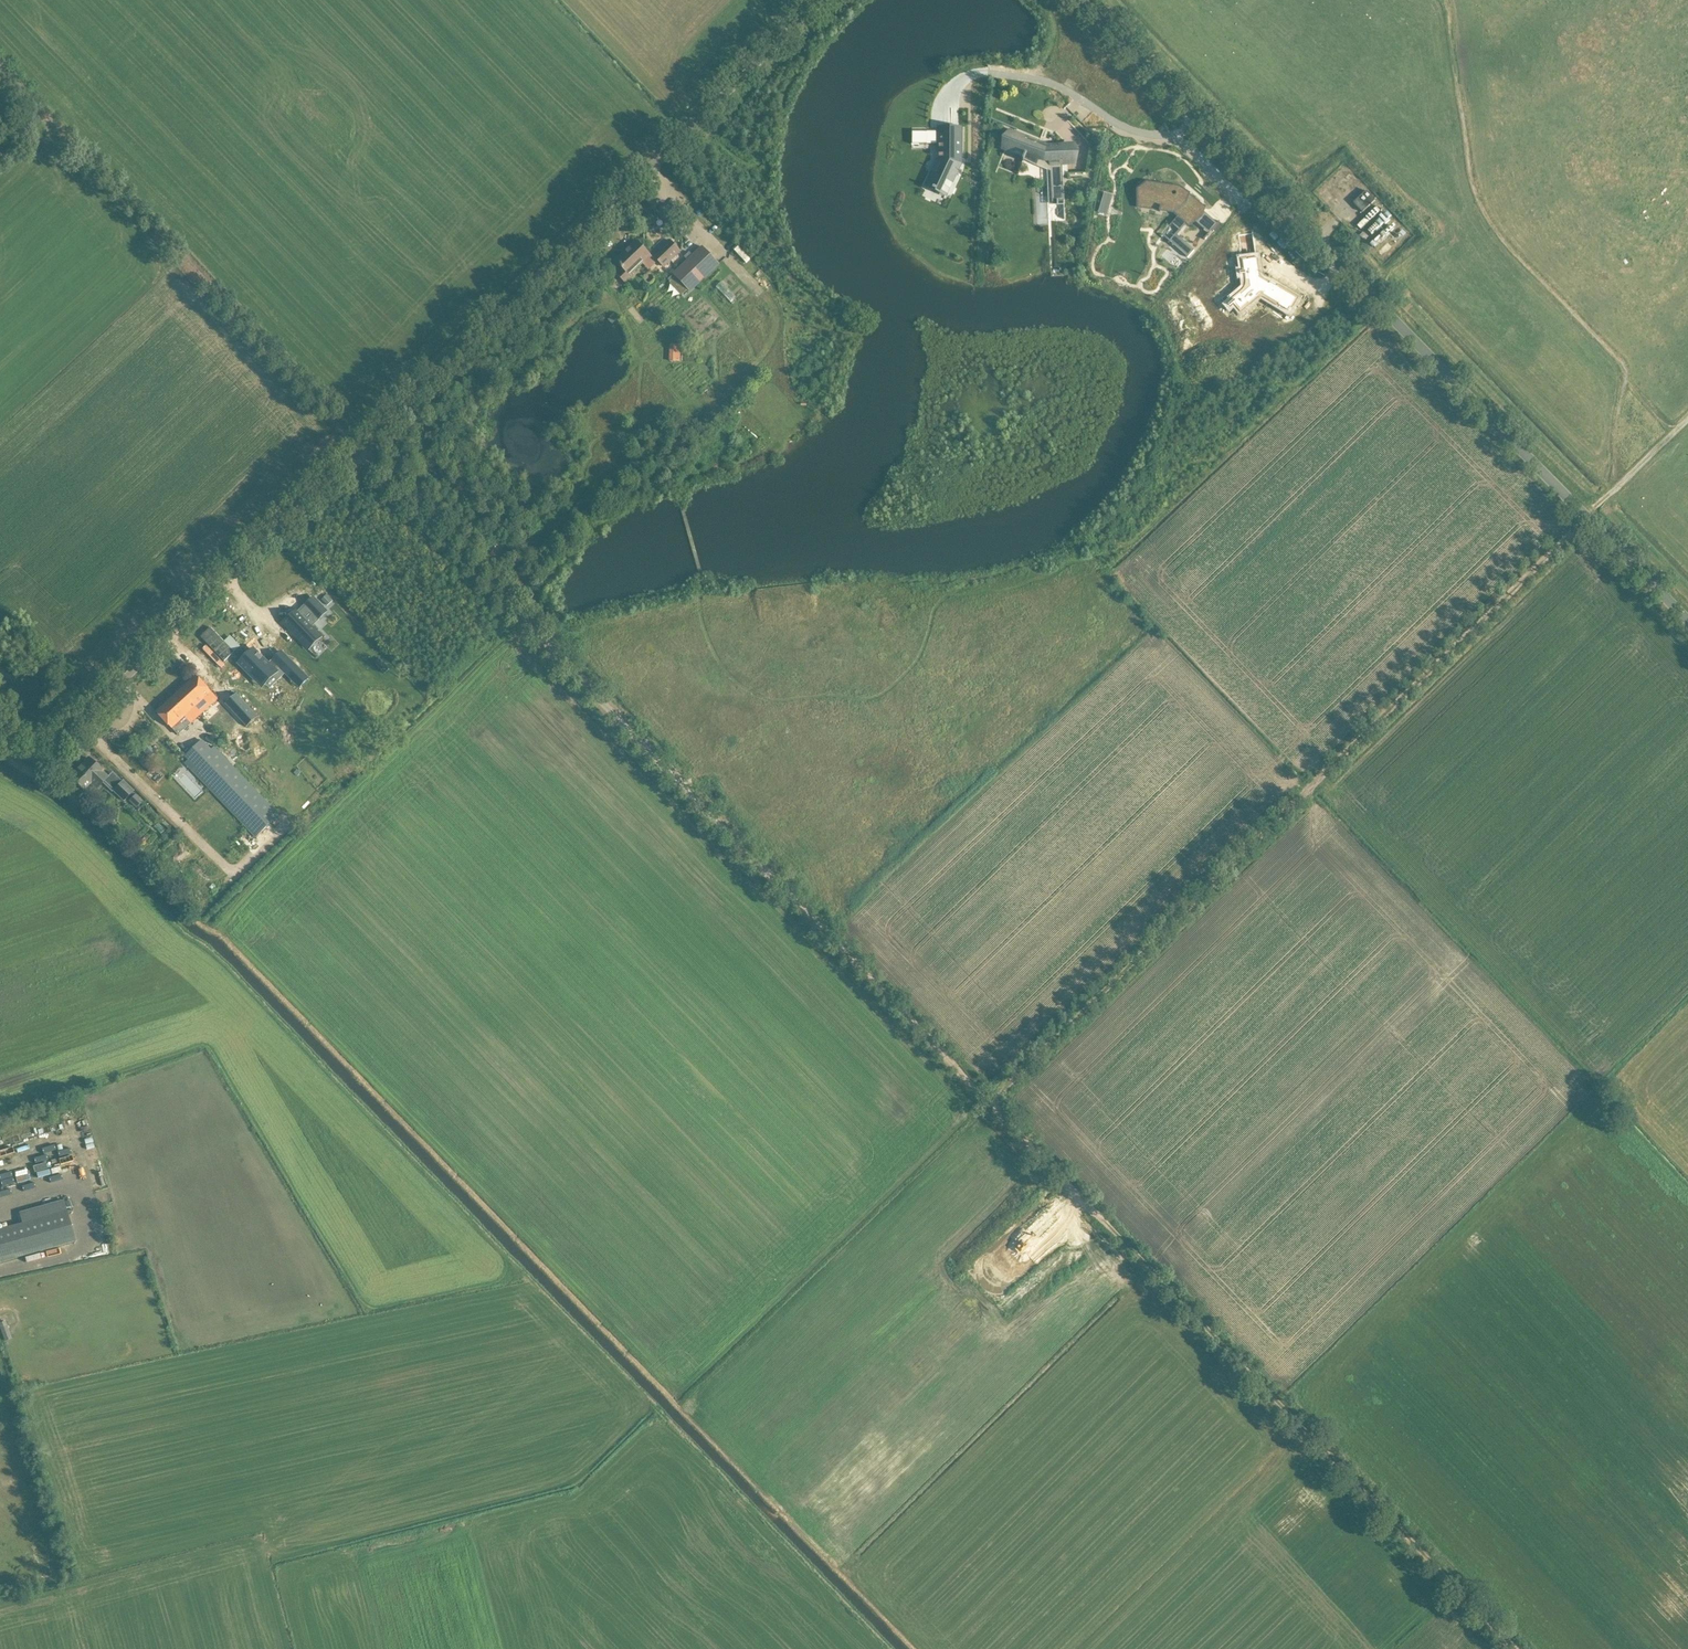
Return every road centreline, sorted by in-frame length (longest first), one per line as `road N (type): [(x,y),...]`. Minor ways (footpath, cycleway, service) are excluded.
road 1 (track): [(1516,1648),(768,875)]
road 2 (track): [(1587,520),(990,1104)]
road 3 (unclassified): [(1687,628),(1196,118)]
road 4 (unclassified): [(362,449),(821,0)]
road 5 (unclassified): [(768,875),(362,449)]
road 6 (track): [(362,449),(0,71)]
road 7 (unclassified): [(0,752),(18,763),(46,753),(362,449)]
road 8 (residential): [(1177,135),(1130,128),(1055,85),(993,73)]
road 9 (unclassified): [(1196,118),(1082,0)]

